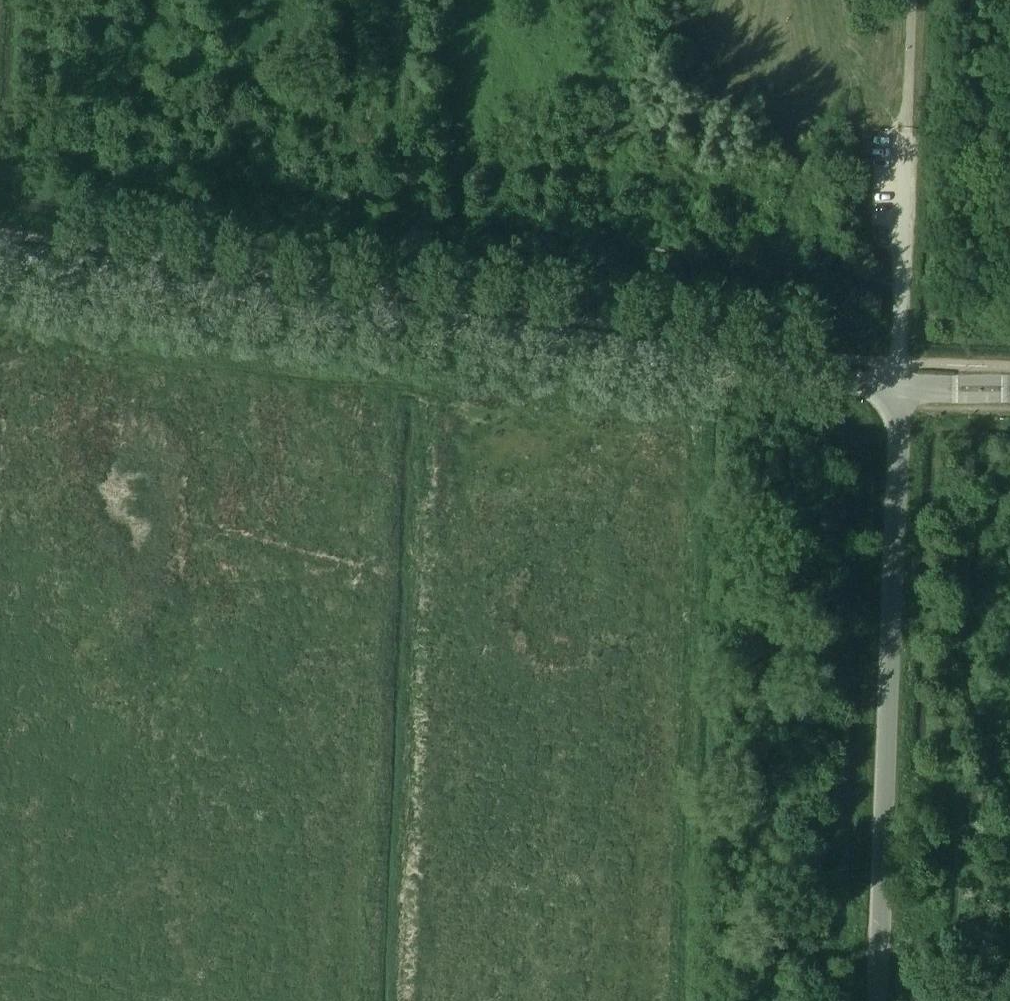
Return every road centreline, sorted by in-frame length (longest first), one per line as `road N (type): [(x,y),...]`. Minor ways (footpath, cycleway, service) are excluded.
road 1 (unclassified): [(875,1000),(898,386),(0,254)]
road 2 (track): [(898,386),(911,0)]

